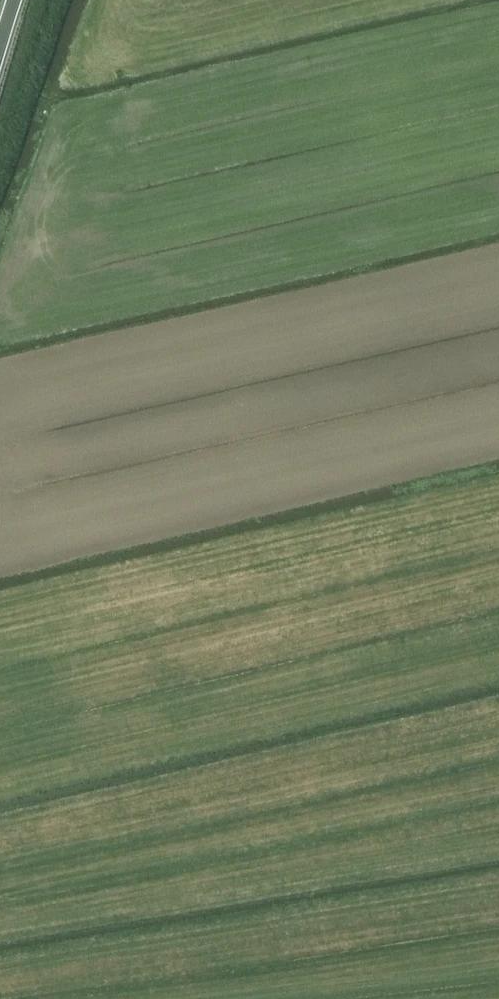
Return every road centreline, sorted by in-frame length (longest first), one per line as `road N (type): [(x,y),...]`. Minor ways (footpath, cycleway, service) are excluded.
road 1 (motorway): [(0,144),(56,0)]

